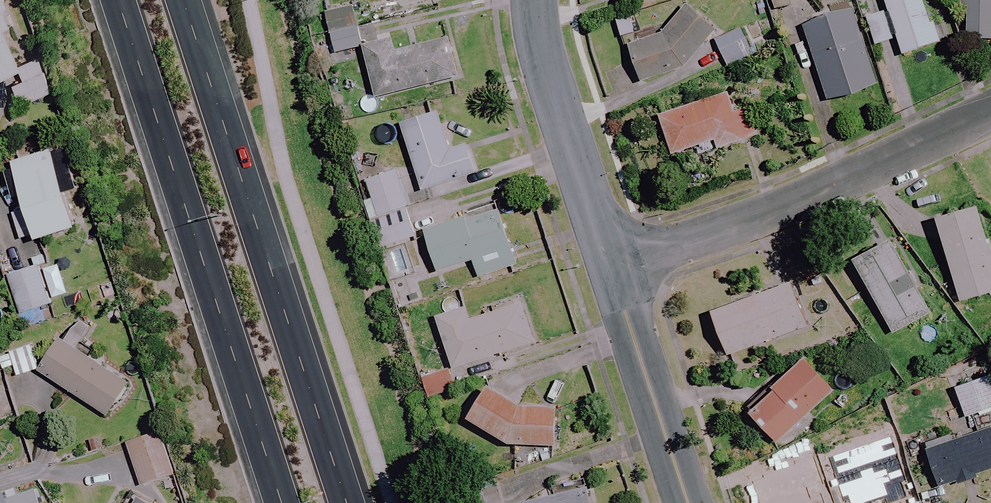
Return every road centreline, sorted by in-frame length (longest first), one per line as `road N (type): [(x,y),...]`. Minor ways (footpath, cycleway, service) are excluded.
road 1 (primary): [(281,502),(117,0)]
road 2 (primary): [(189,0),(353,502)]
road 3 (residential): [(611,265),(778,210),(990,110)]
road 4 (residential): [(611,265),(543,54),(539,0)]
road 5 (residential): [(689,502),(611,265)]

